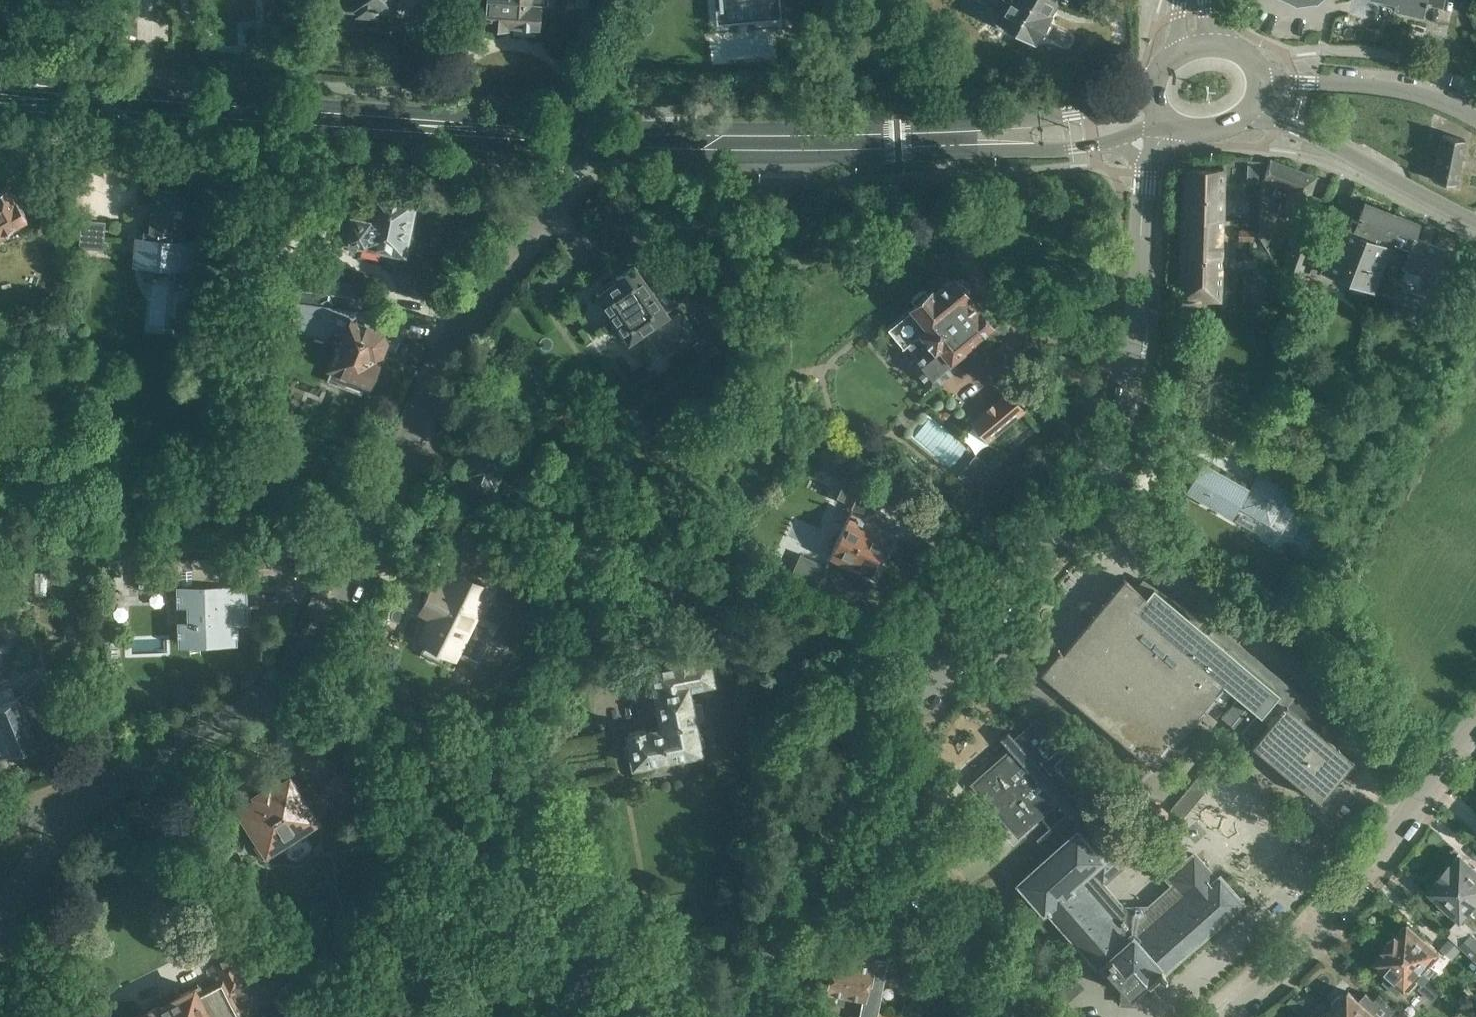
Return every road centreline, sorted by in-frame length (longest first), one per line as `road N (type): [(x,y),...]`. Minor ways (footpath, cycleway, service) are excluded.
road 1 (unclassified): [(68,806),(159,767),(271,678),(324,603),(443,350),(580,174),(588,137)]
road 2 (secondary): [(850,788),(1091,474),(1127,336),(1146,173),(1174,128)]
road 3 (primary): [(588,137),(0,96)]
road 4 (primary): [(1157,116),(1078,131),(960,137),(588,137)]
road 5 (unclassified): [(1475,723),(1381,858),(1226,1016)]
road 6 (primary): [(1251,111),(1475,219)]
road 7 (primary): [(1475,118),(1390,86),(1258,81)]
road 8 (unclassified): [(999,1016),(972,956),(914,874),(880,842)]
road 9 (secondary): [(735,1016),(830,828)]
road 10 (unclassified): [(0,910),(68,806)]

